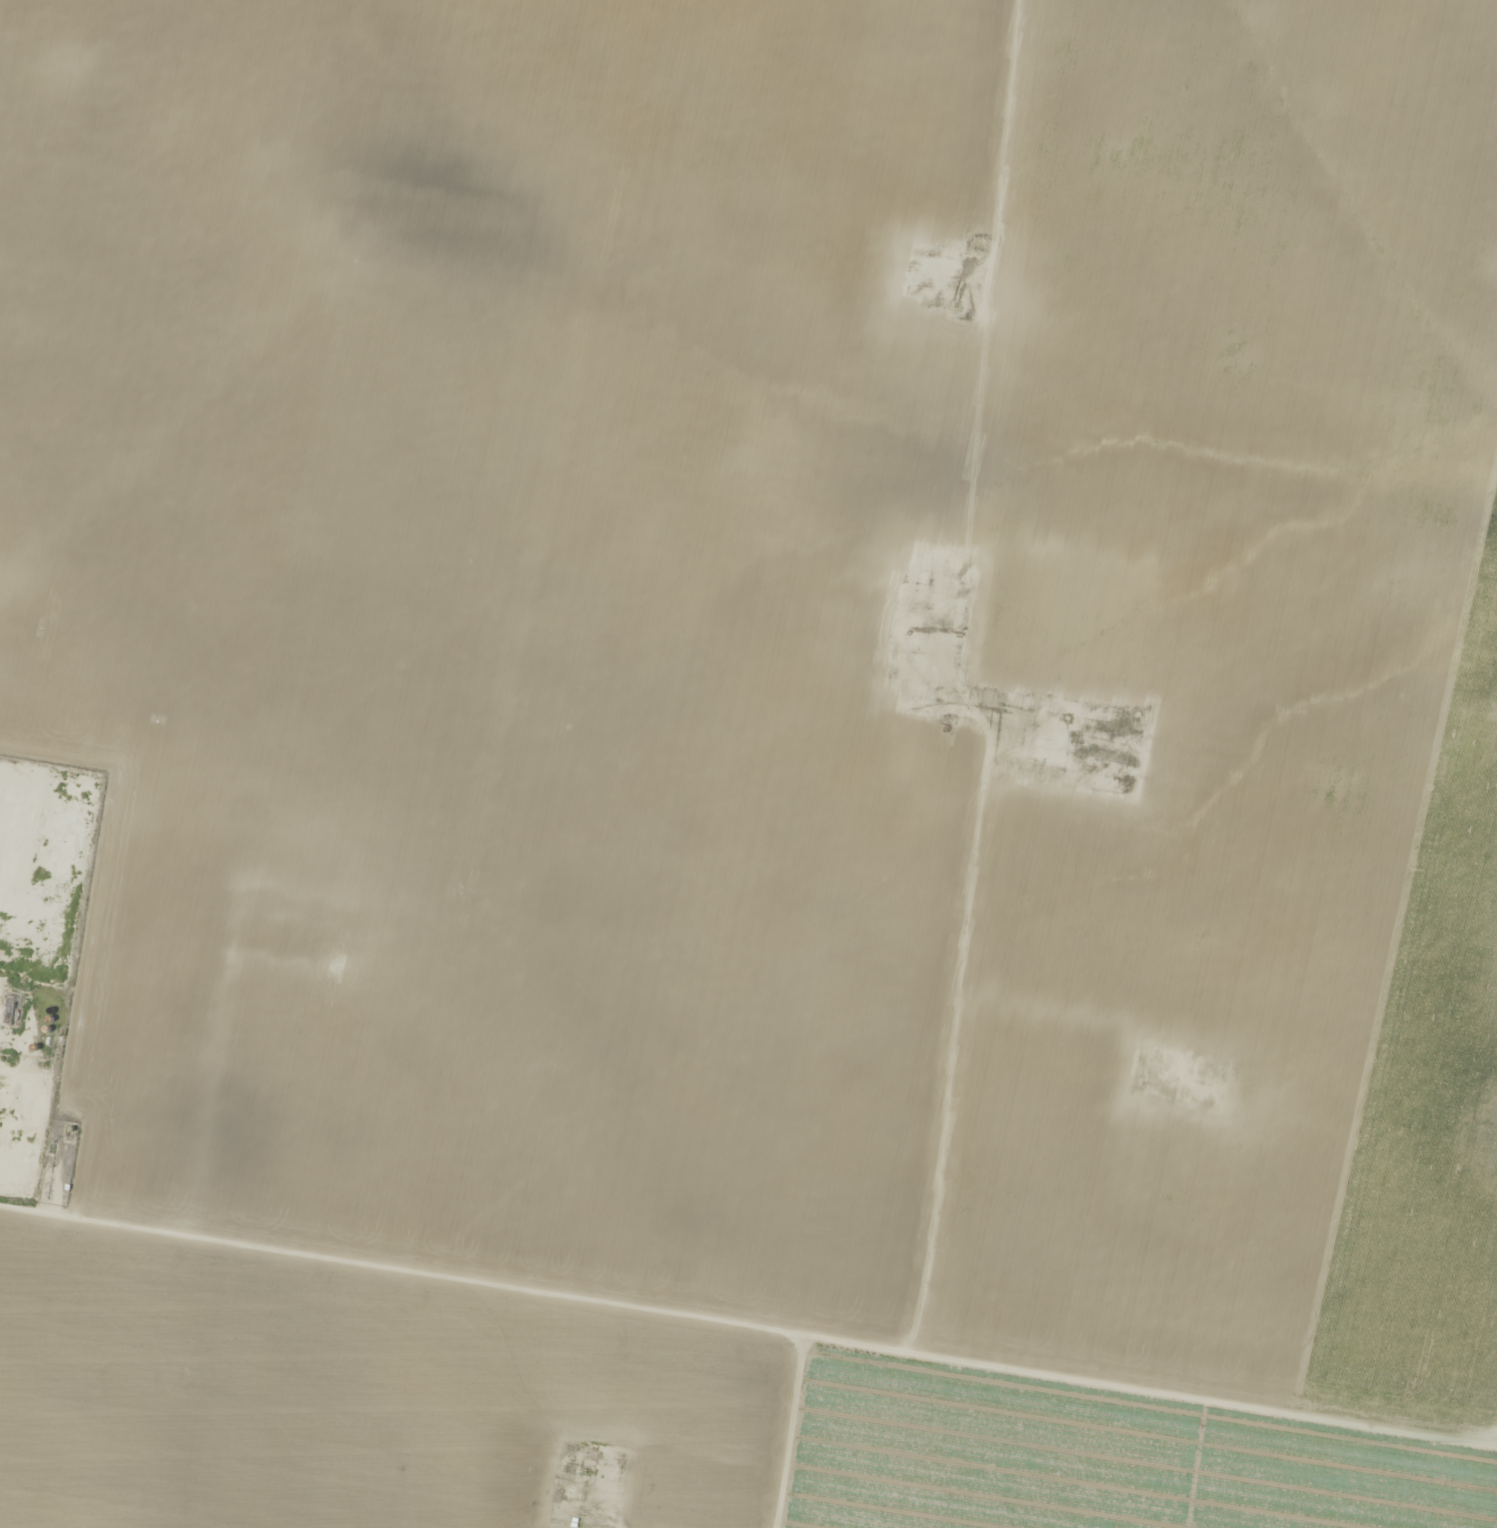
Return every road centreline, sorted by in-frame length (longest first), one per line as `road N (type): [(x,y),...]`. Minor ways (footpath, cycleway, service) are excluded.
road 1 (residential): [(537,1346),(1496,1503)]
road 2 (residential): [(0,1235),(539,1329),(507,1527)]

